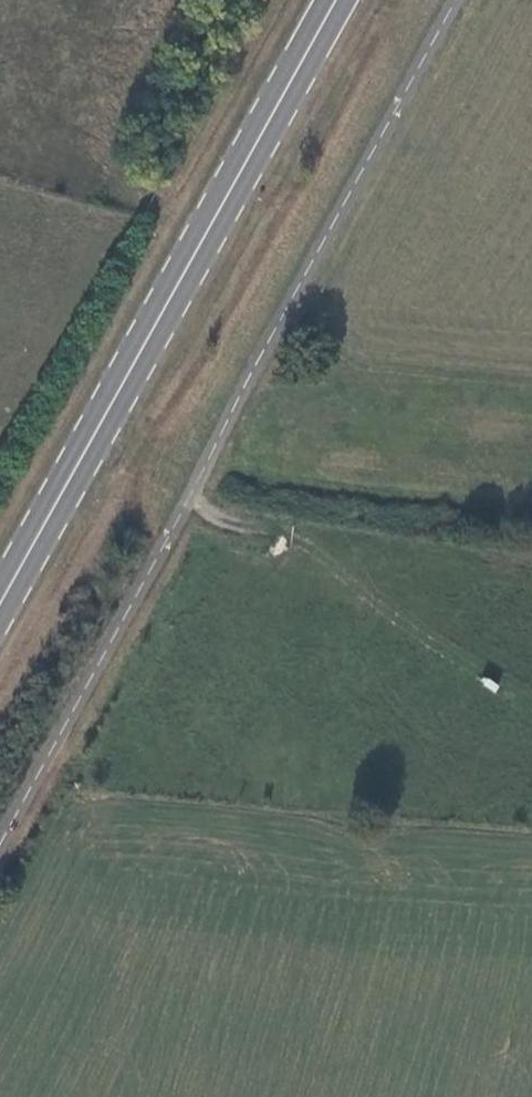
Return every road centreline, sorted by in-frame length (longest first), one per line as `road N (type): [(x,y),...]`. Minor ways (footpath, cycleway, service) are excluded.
road 1 (secondary): [(0,606),(336,0)]

